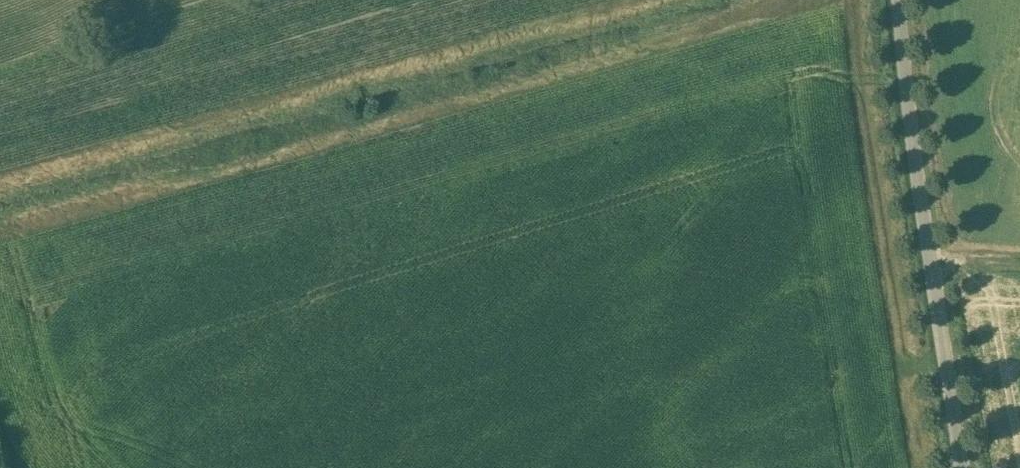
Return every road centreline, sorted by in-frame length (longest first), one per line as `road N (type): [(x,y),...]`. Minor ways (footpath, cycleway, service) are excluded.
road 1 (unclassified): [(897,0),(963,467)]

